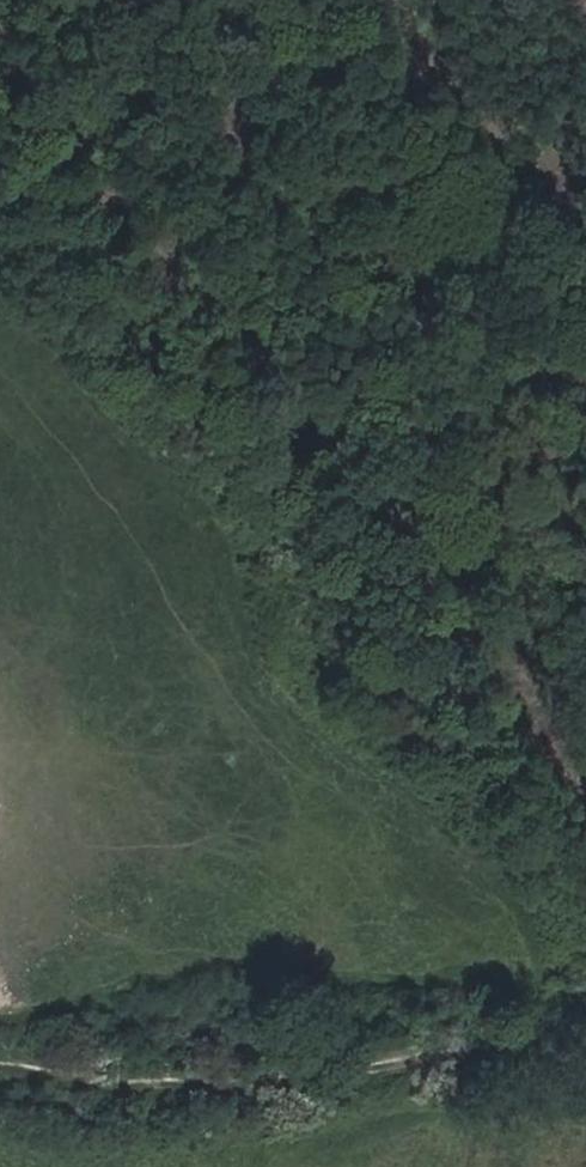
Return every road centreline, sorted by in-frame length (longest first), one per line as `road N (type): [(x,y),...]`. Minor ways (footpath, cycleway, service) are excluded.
road 1 (track): [(0,1063),(191,1080),(585,1015)]

